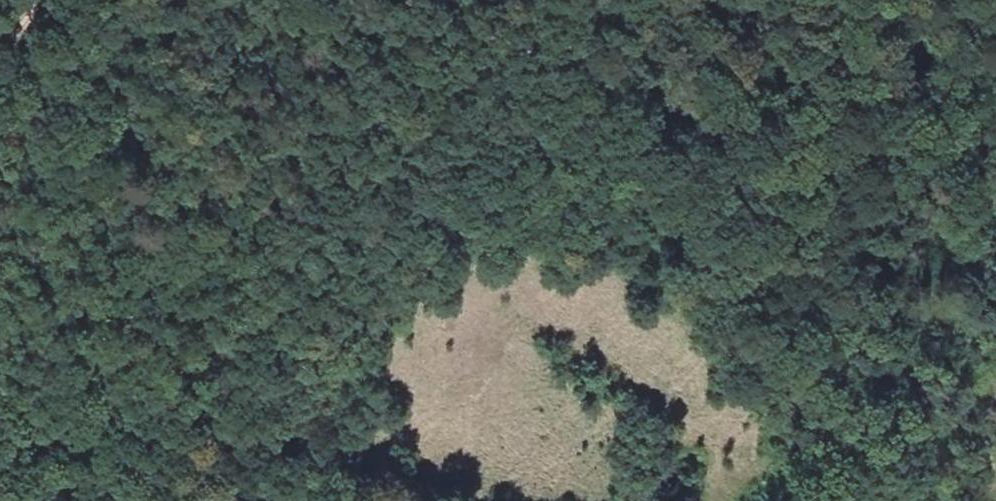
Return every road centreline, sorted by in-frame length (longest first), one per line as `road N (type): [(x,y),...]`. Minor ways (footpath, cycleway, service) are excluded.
road 1 (track): [(828,500),(805,418),(699,280),(679,172),(597,29),(591,0)]
road 2 (track): [(278,500),(235,481),(123,479),(68,500)]

